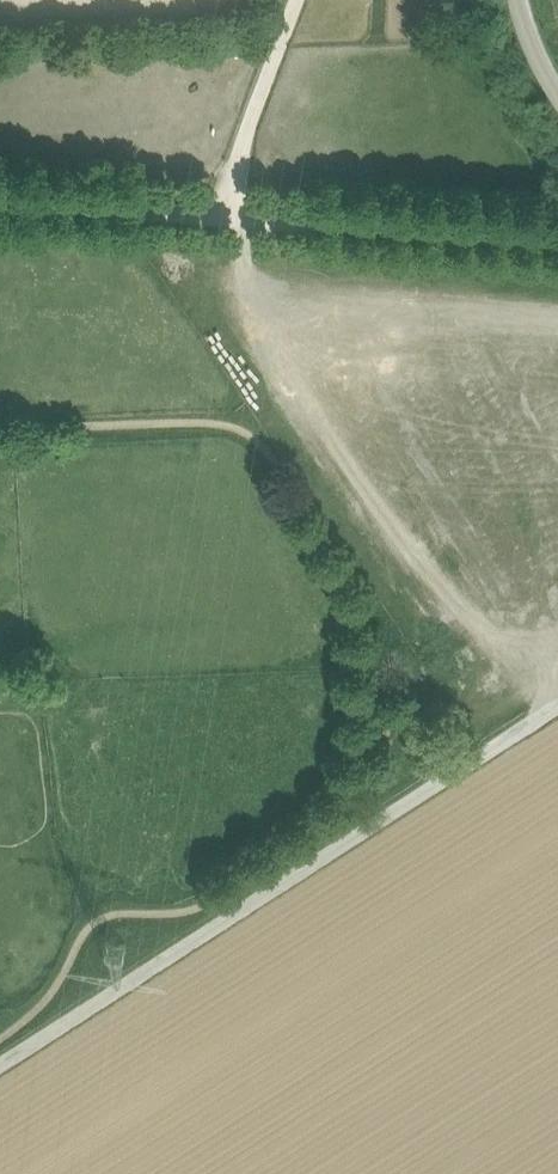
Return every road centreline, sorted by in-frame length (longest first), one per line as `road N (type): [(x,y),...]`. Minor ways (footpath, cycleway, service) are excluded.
road 1 (track): [(0,432),(244,414),(352,569),(366,609),(362,766),(332,828),(204,911),(119,911),(77,929),(40,1008),(0,1044)]
road 2 (track): [(557,705),(0,1066)]

